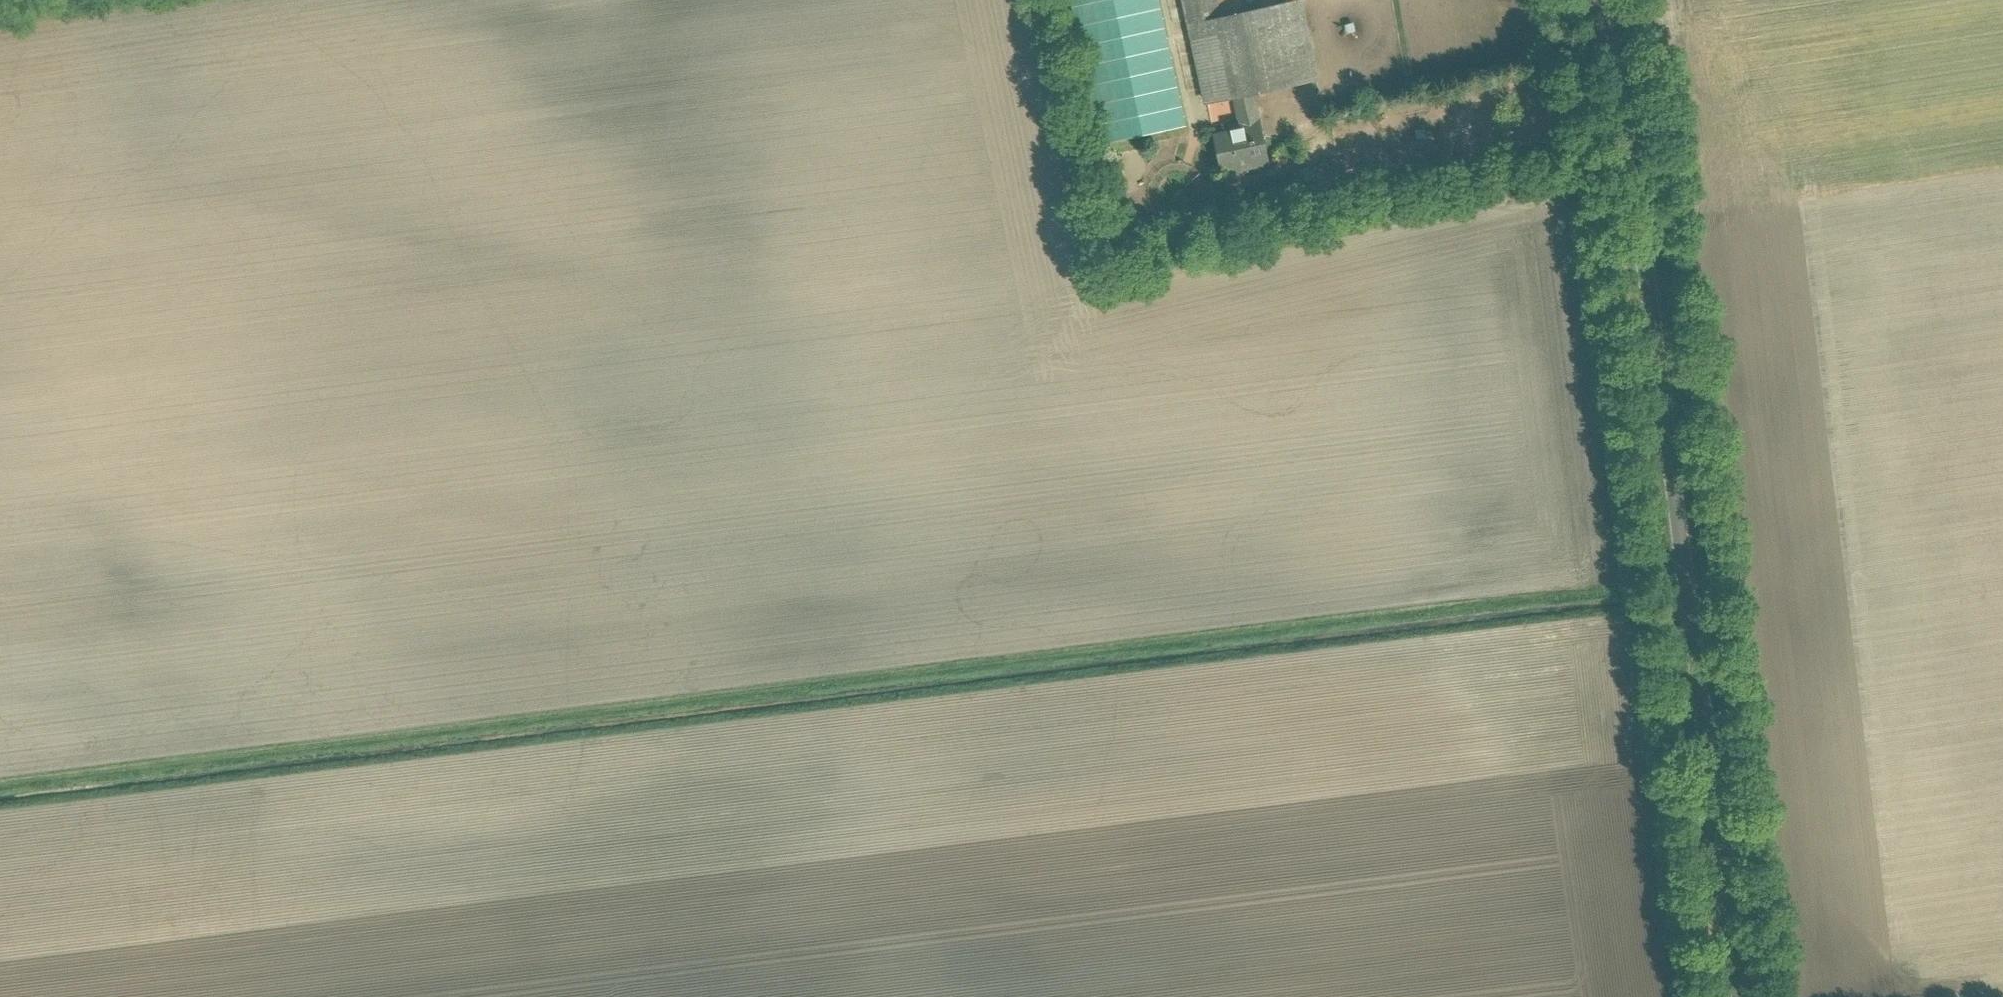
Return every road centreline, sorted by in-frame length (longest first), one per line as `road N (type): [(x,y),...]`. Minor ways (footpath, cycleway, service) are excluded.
road 1 (tertiary): [(1584,0),(1743,996)]

